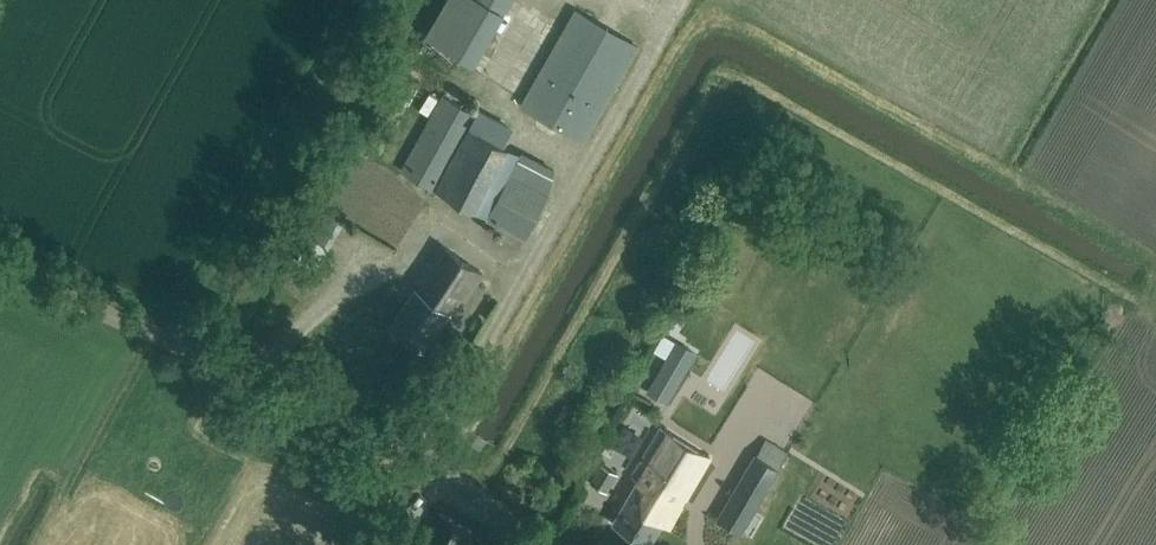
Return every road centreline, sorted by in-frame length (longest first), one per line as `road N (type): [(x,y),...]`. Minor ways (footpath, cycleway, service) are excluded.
road 1 (unclassified): [(538,544),(410,459),(304,402),(0,267)]
road 2 (track): [(174,345),(367,0)]

